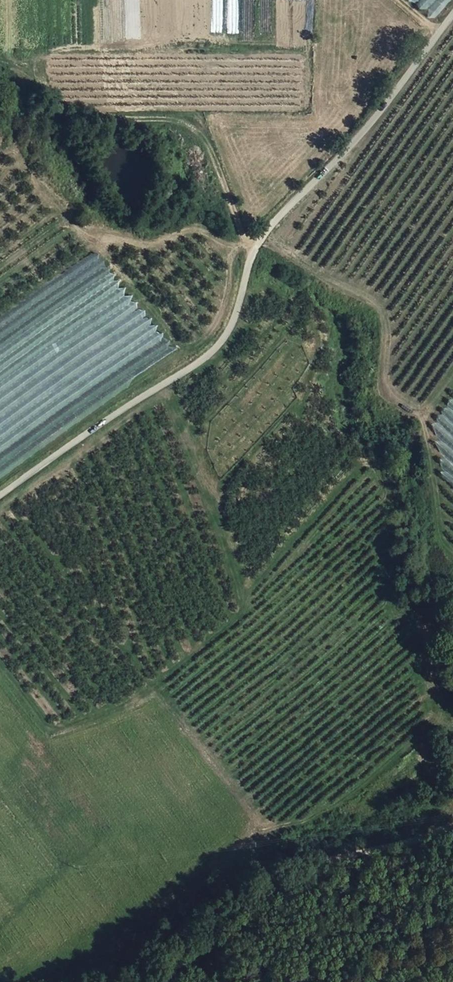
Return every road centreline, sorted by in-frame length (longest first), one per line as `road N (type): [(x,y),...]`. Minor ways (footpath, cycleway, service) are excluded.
road 1 (unclassified): [(452,20),(259,239),(230,334),(0,501)]
road 2 (track): [(452,825),(416,841),(342,855),(162,981)]

